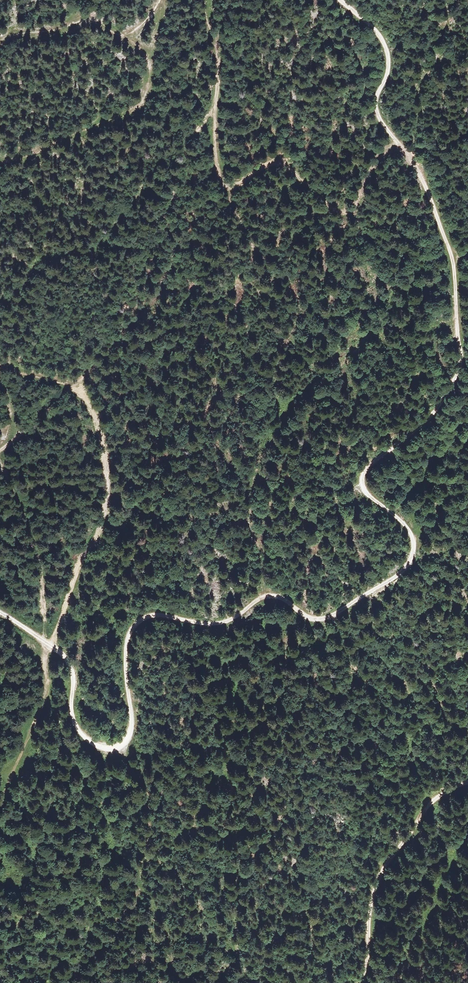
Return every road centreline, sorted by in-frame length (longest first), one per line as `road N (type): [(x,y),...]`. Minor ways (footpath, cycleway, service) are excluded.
road 1 (track): [(45,642),(69,662),(79,733),(112,747),(130,733),(124,655),(142,620),(214,626),(270,596),(324,618),(410,563),(412,535),(361,482),(383,451),(431,417),(456,377),(461,350),(451,255)]
road 2 (track): [(0,369),(64,381),(90,410),(105,451),(105,509),(45,642)]
road 3 (track): [(212,115),(222,184),(238,190),(267,159),(283,155),(322,202),(352,211),(400,143)]
road 4 (track): [(122,37),(152,66),(152,103),(140,115),(0,166)]
road 5 (track): [(360,982),(371,954),(380,876),(433,800),(467,782)]
road 6 (track): [(0,462),(37,562),(45,642)]
road 7 (track): [(400,143),(375,104),(389,71),(387,49),(339,0)]
road 8 (track): [(0,39),(90,19),(122,37)]
road 9 (track): [(451,255),(424,174),(400,143)]

